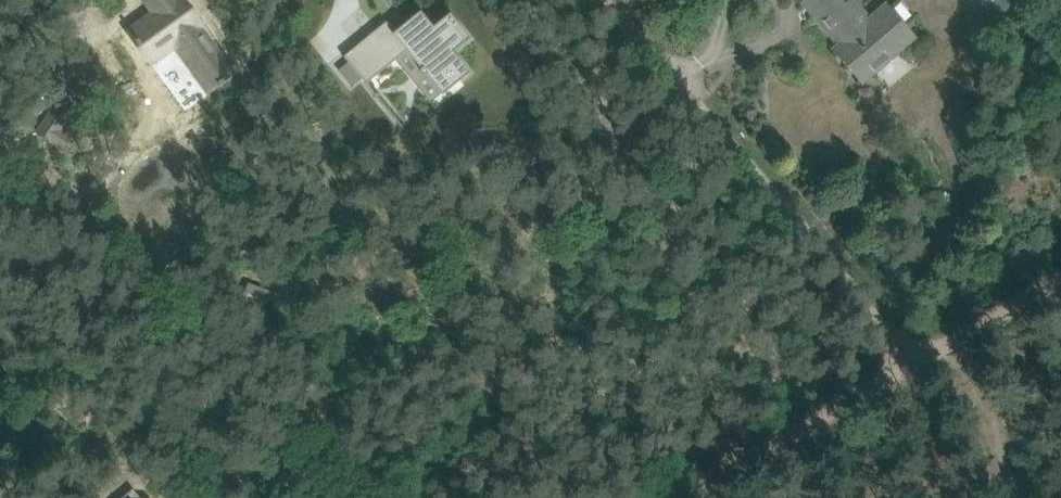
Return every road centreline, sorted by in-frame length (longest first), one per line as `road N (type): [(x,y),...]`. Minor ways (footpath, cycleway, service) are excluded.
road 1 (residential): [(918,364),(592,0)]
road 2 (track): [(1060,281),(681,497)]
road 3 (track): [(1011,497),(949,346)]

